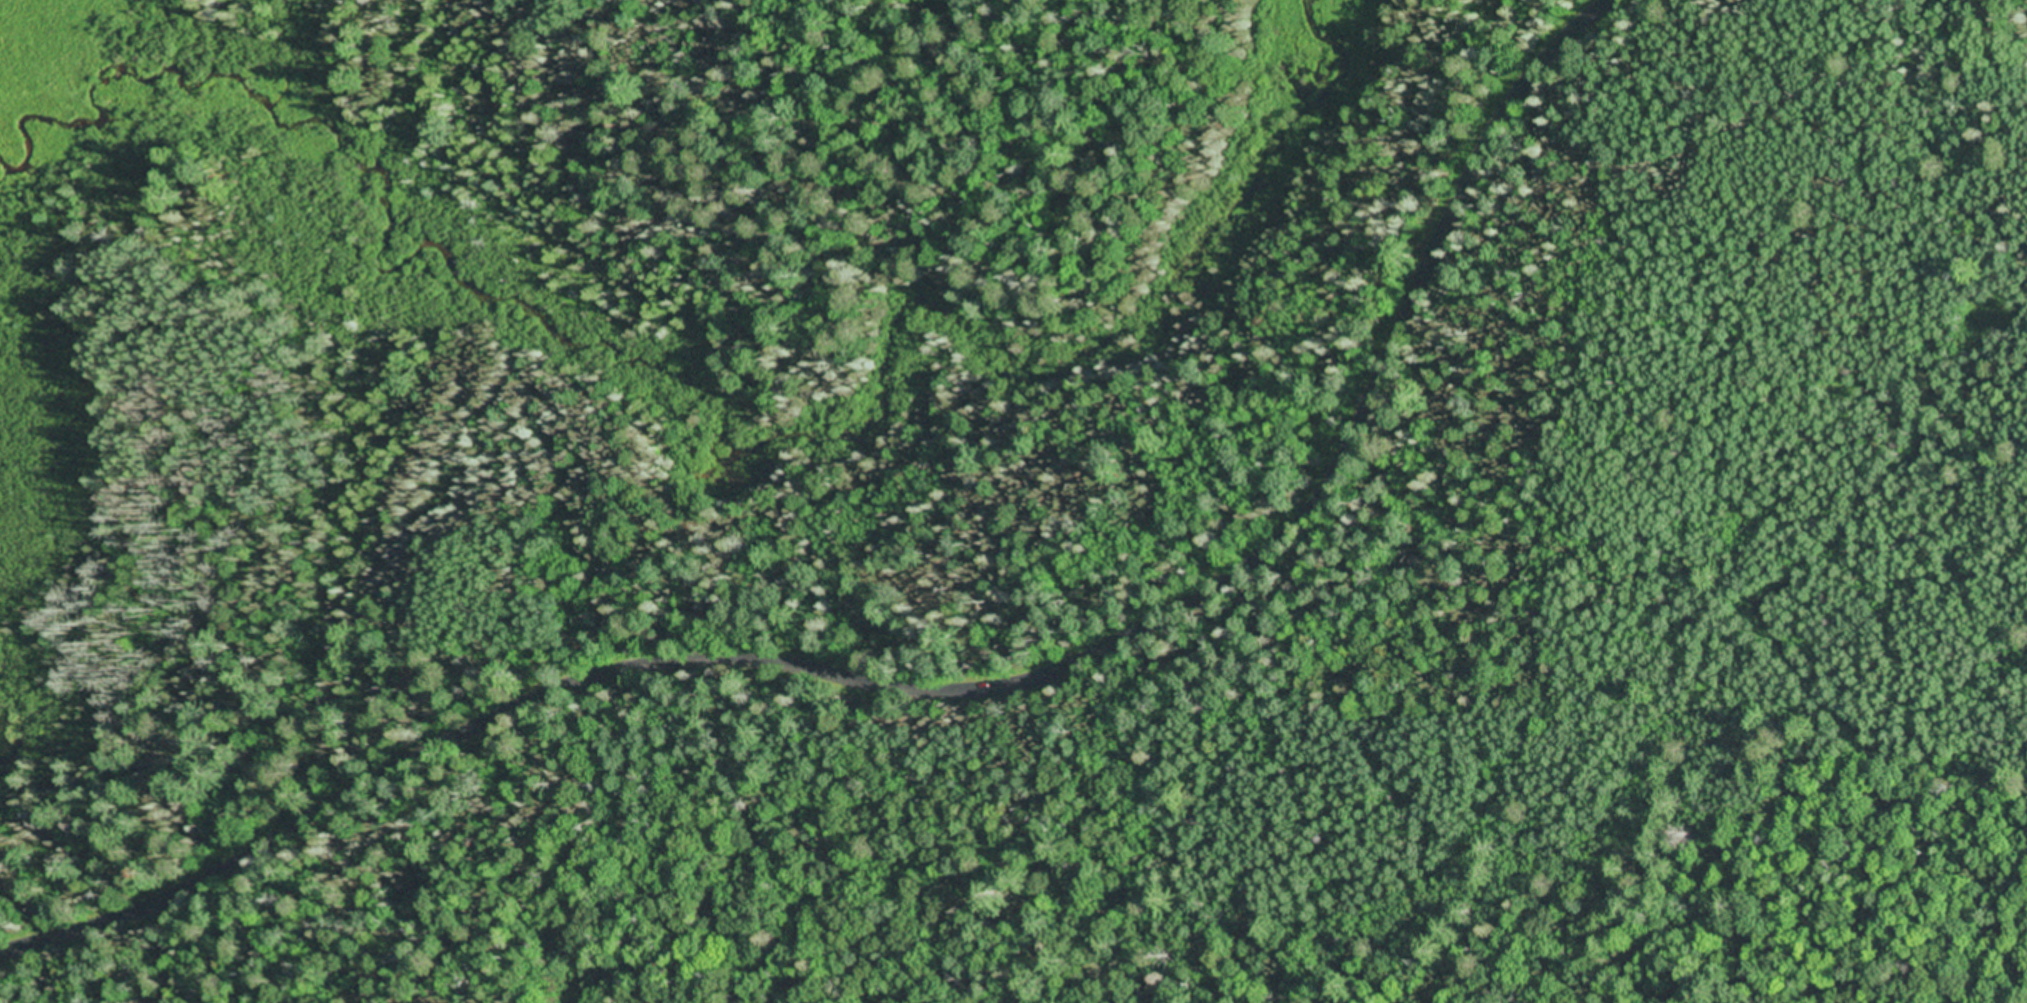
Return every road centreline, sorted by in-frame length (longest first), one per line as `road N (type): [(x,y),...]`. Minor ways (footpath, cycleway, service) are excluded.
road 1 (residential): [(0,946),(186,887),(527,696),(593,673),(743,655),(915,684),(970,685),(1068,674),(1152,630),(1248,573),(1353,445),(1497,133),(1583,24),(1616,0)]

